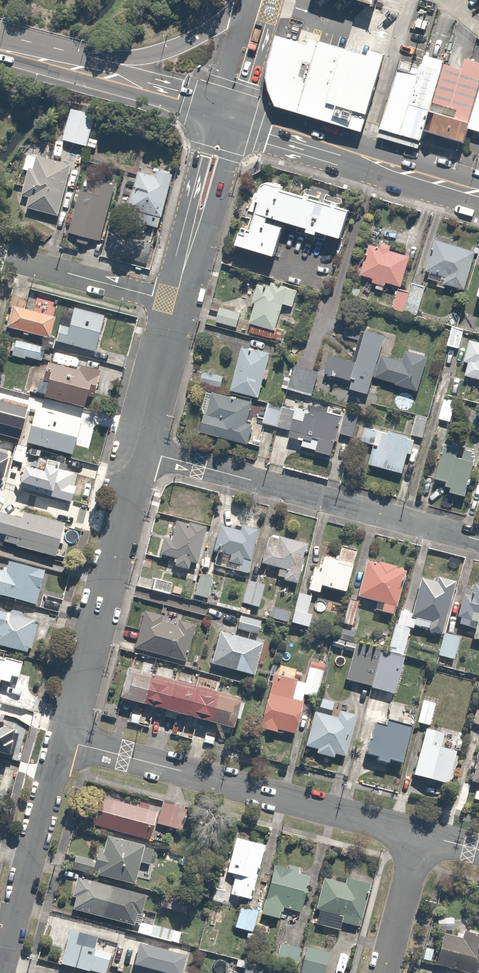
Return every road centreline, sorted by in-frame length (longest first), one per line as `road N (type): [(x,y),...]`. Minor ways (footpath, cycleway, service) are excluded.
road 1 (residential): [(61,740),(418,834)]
road 2 (residential): [(135,449),(478,540)]
road 3 (residential): [(135,449),(61,740)]
road 4 (secondary): [(0,47),(143,58),(260,0)]
road 5 (secondary): [(478,194),(239,121)]
road 6 (residential): [(61,740),(0,964)]
road 7 (secondary): [(215,113),(0,51)]
road 8 (residential): [(175,302),(0,255)]
road 9 (residential): [(185,264),(189,206),(215,113)]
road 10 (residential): [(239,121),(214,213),(185,264)]
road 11 (residential): [(175,302),(135,449)]
road 12 (residential): [(418,834),(381,972)]

